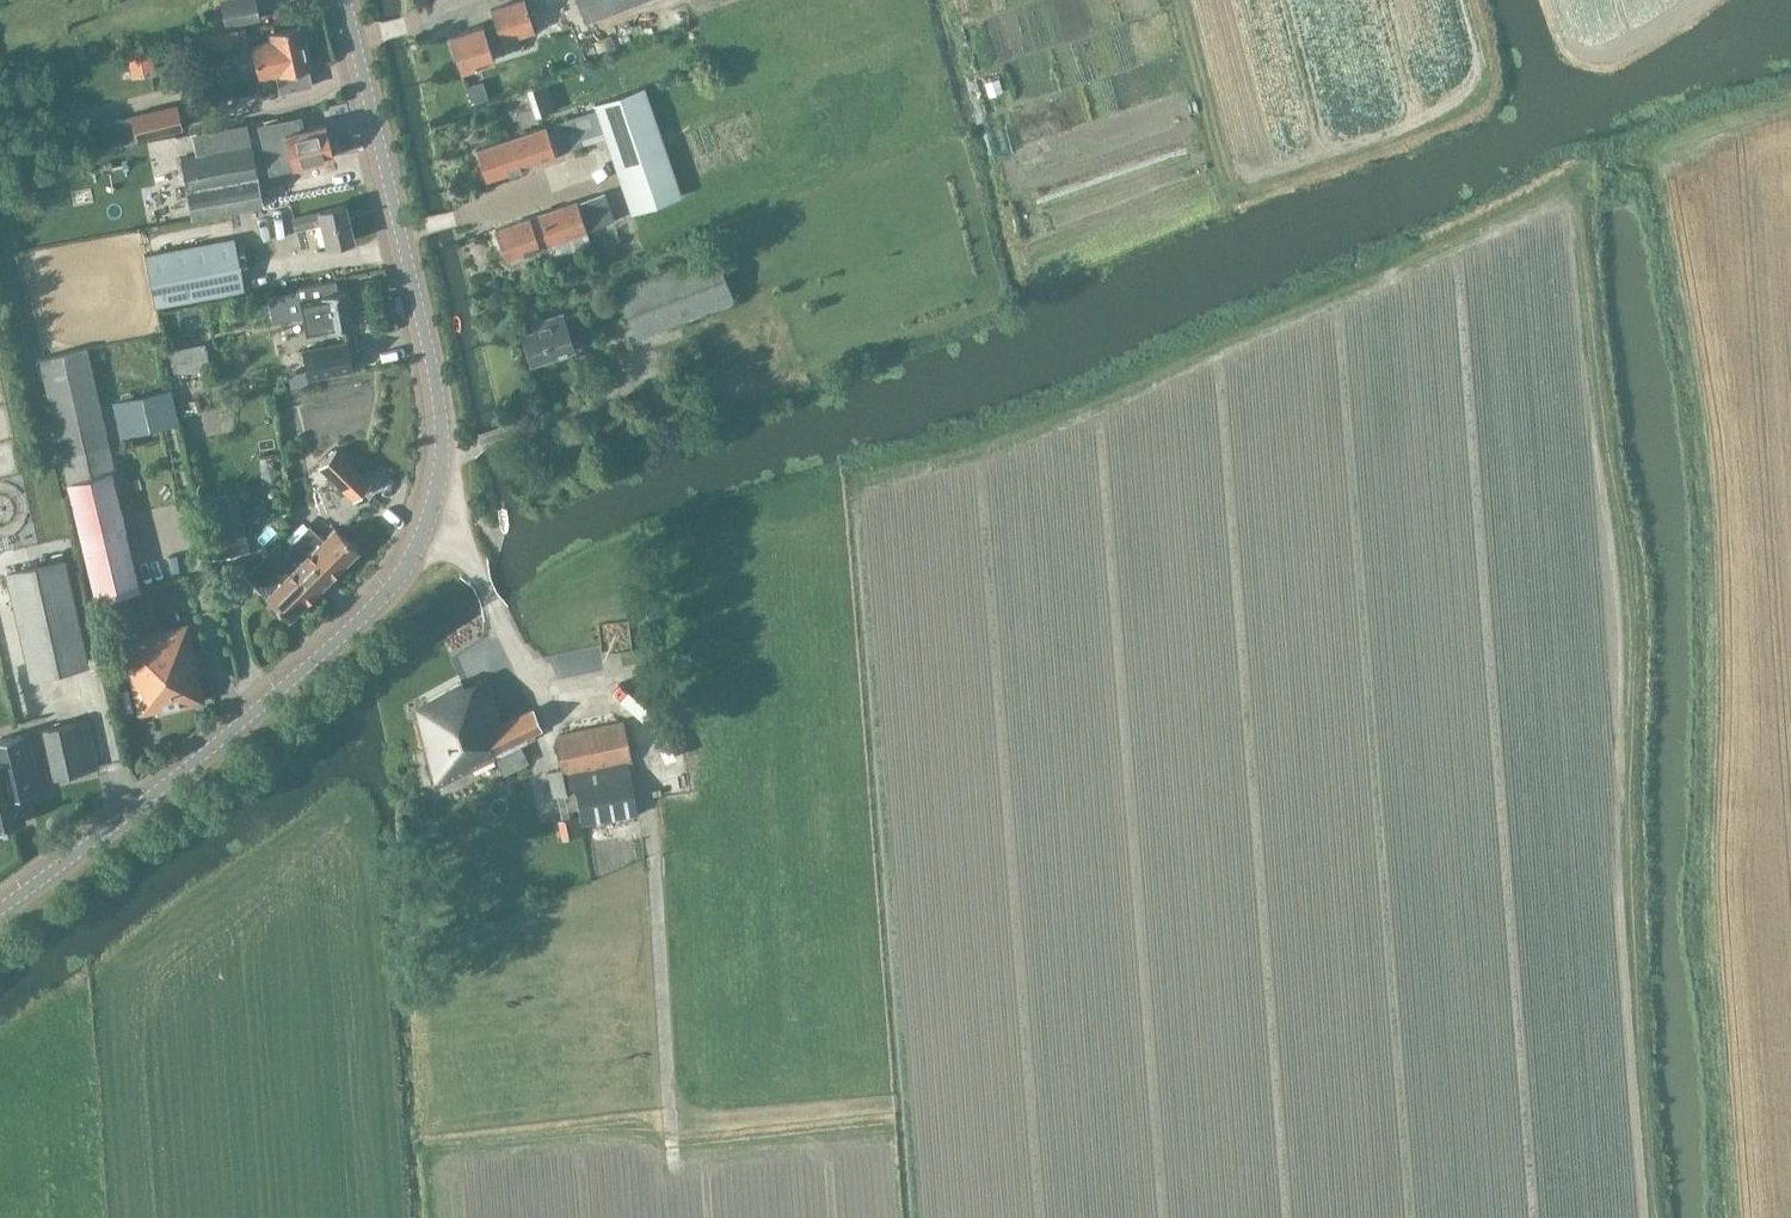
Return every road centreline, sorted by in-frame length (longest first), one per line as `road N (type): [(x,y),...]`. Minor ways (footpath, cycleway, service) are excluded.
road 1 (tertiary): [(0,909),(307,667),(396,582),(424,534),(442,461),(437,390),(345,0)]
road 2 (track): [(1230,196),(1178,0)]

